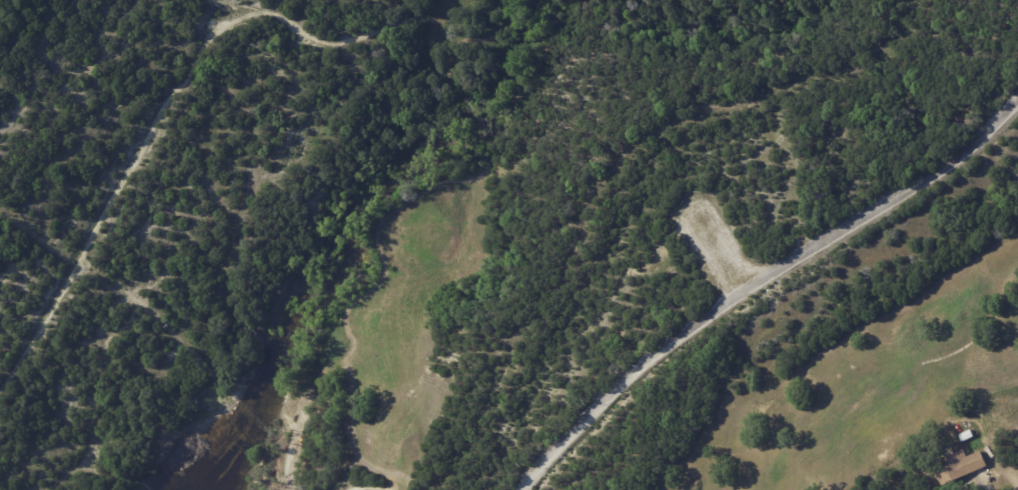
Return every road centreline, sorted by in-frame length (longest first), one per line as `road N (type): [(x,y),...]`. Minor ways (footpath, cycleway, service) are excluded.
road 1 (residential): [(1017,95),(954,157),(730,276),(528,434),(490,489)]
road 2 (residential): [(42,489),(126,189)]

